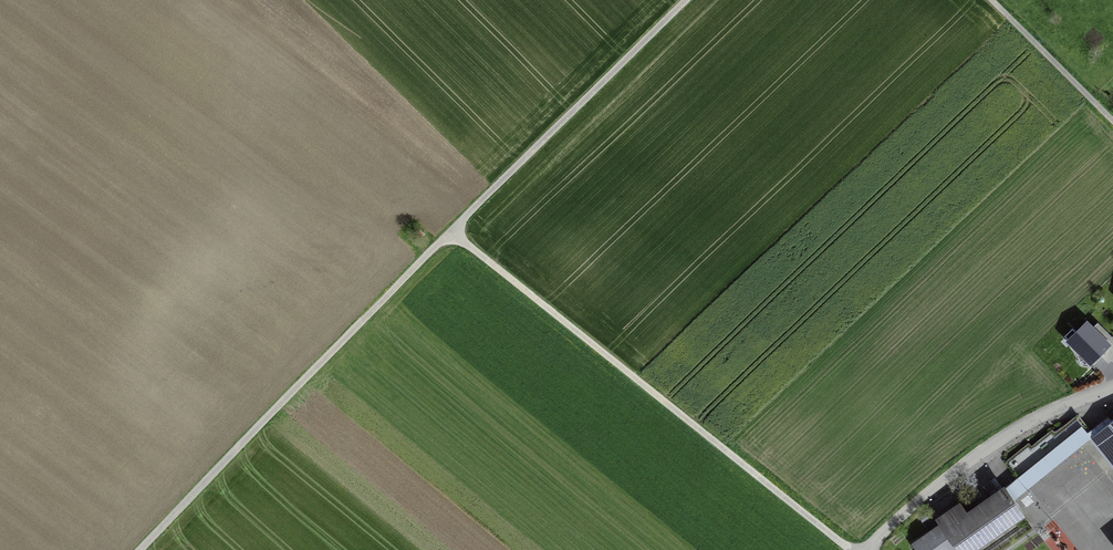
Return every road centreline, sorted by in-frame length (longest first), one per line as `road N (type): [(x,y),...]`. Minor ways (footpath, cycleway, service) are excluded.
road 1 (track): [(138,549),(685,0)]
road 2 (track): [(451,231),(852,549)]
road 3 (residential): [(1112,387),(990,443),(908,505),(866,549)]
road 4 (track): [(996,0),(1112,111)]

